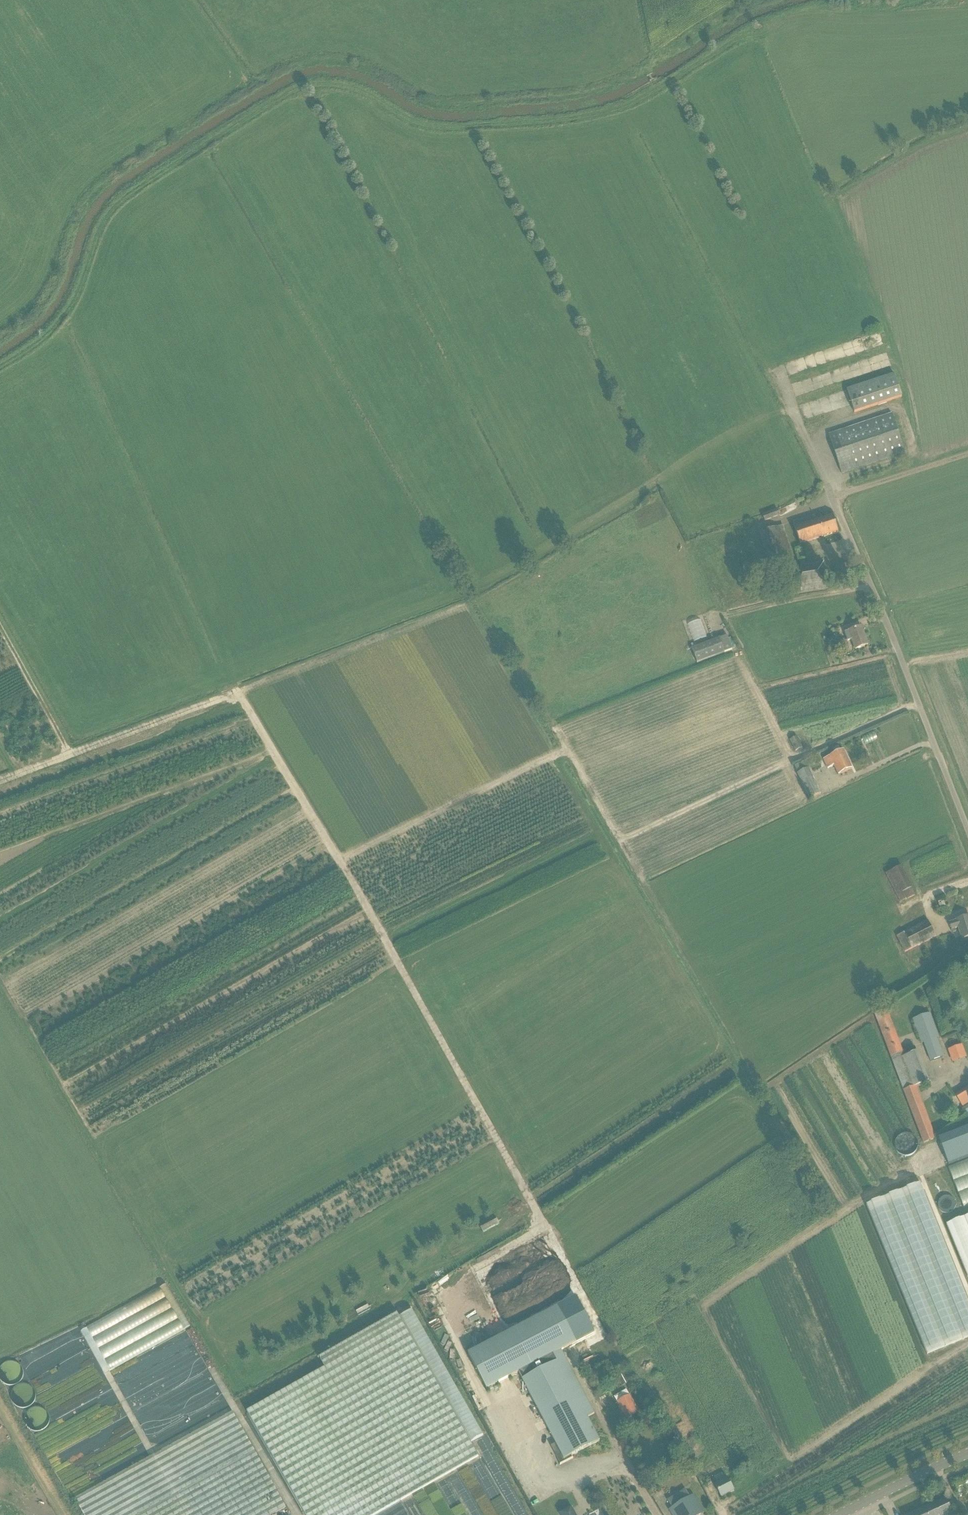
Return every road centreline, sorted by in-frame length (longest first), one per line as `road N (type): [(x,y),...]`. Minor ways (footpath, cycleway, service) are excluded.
road 1 (unclassified): [(967,835),(833,499),(967,450)]
road 2 (tertiary): [(841,1514),(967,1454)]

